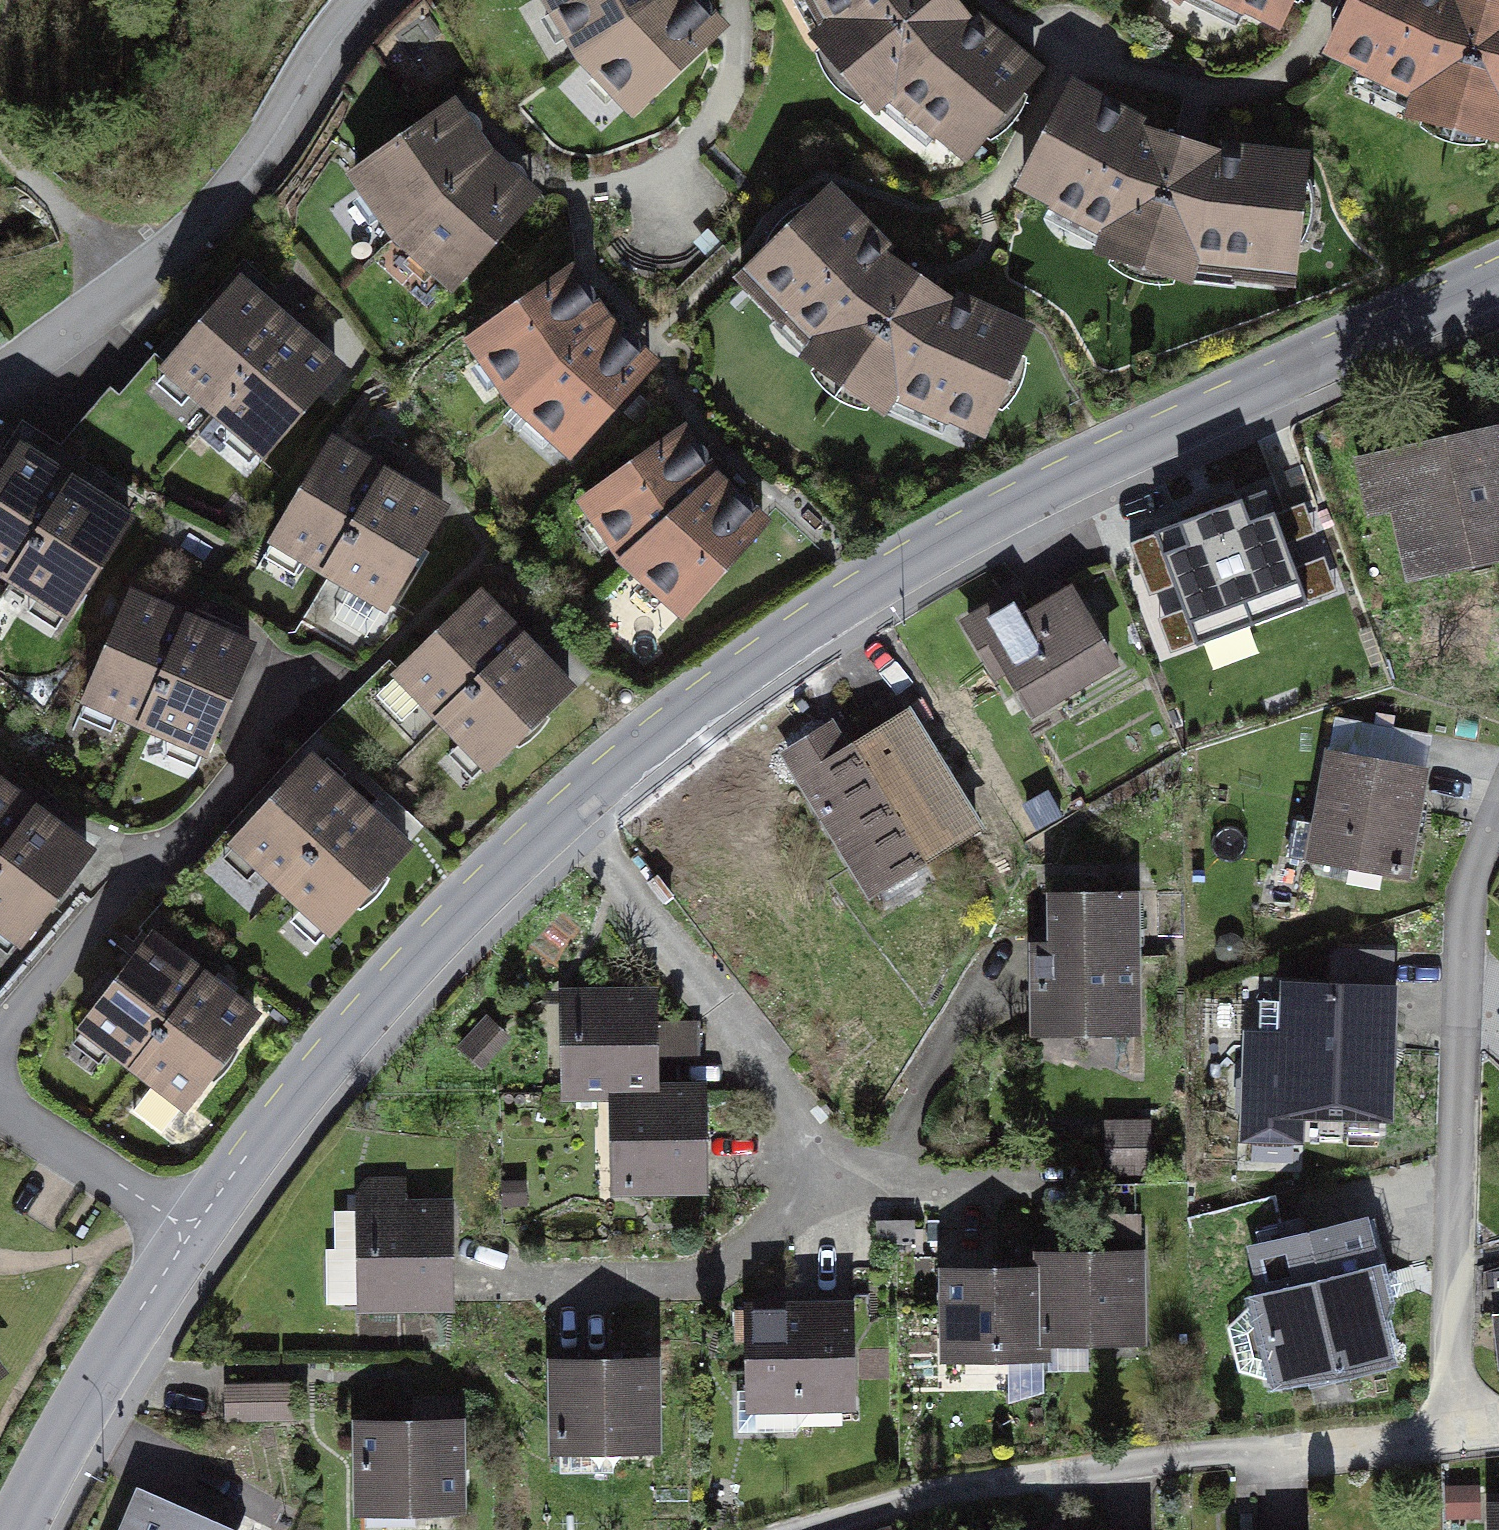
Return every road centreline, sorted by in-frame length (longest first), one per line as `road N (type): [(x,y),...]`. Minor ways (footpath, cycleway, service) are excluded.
road 1 (residential): [(1498,279),(917,554),(747,662),(567,812)]
road 2 (residential): [(1498,805),(1462,934),(1449,1248),(1456,1436)]
road 3 (residential): [(567,812),(349,1025),(193,1232)]
road 4 (residential): [(368,0),(249,181),(0,387)]
road 5 (residential): [(0,1049),(119,886),(229,795),(284,710),(319,687)]
road 6 (residential): [(849,1182),(567,812)]
road 7 (residential): [(524,1283),(668,1283),(752,1259),(849,1182)]
road 8 (residential): [(1456,1436),(1110,1470)]
road 9 (residential): [(193,1232),(89,1391),(18,1529)]
road 10 (residential): [(1026,925),(849,1182)]
road 11 (residential): [(193,1232),(0,1106)]
road 12 (residential): [(1057,1212),(952,1210),(849,1182)]
road 13 (track): [(0,137),(137,278)]

